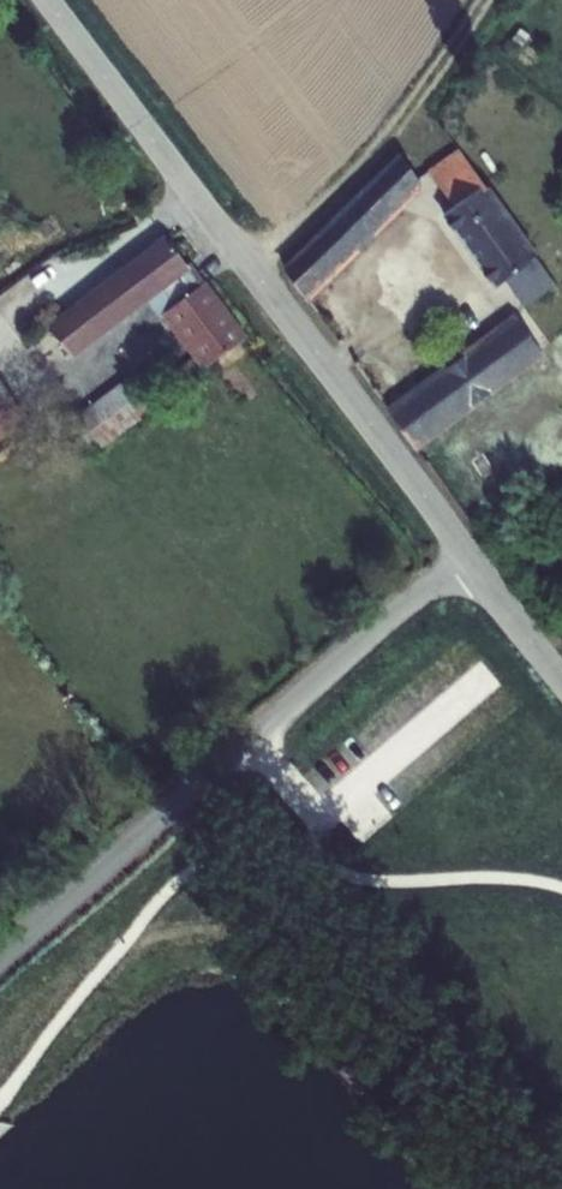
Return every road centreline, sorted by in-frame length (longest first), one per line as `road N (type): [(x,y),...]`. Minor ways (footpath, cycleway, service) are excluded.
road 1 (tertiary): [(466,554),(50,0)]
road 2 (unclassified): [(466,554),(0,955)]
road 3 (track): [(251,267),(368,158),(486,0)]
road 4 (tertiary): [(561,682),(466,554)]

